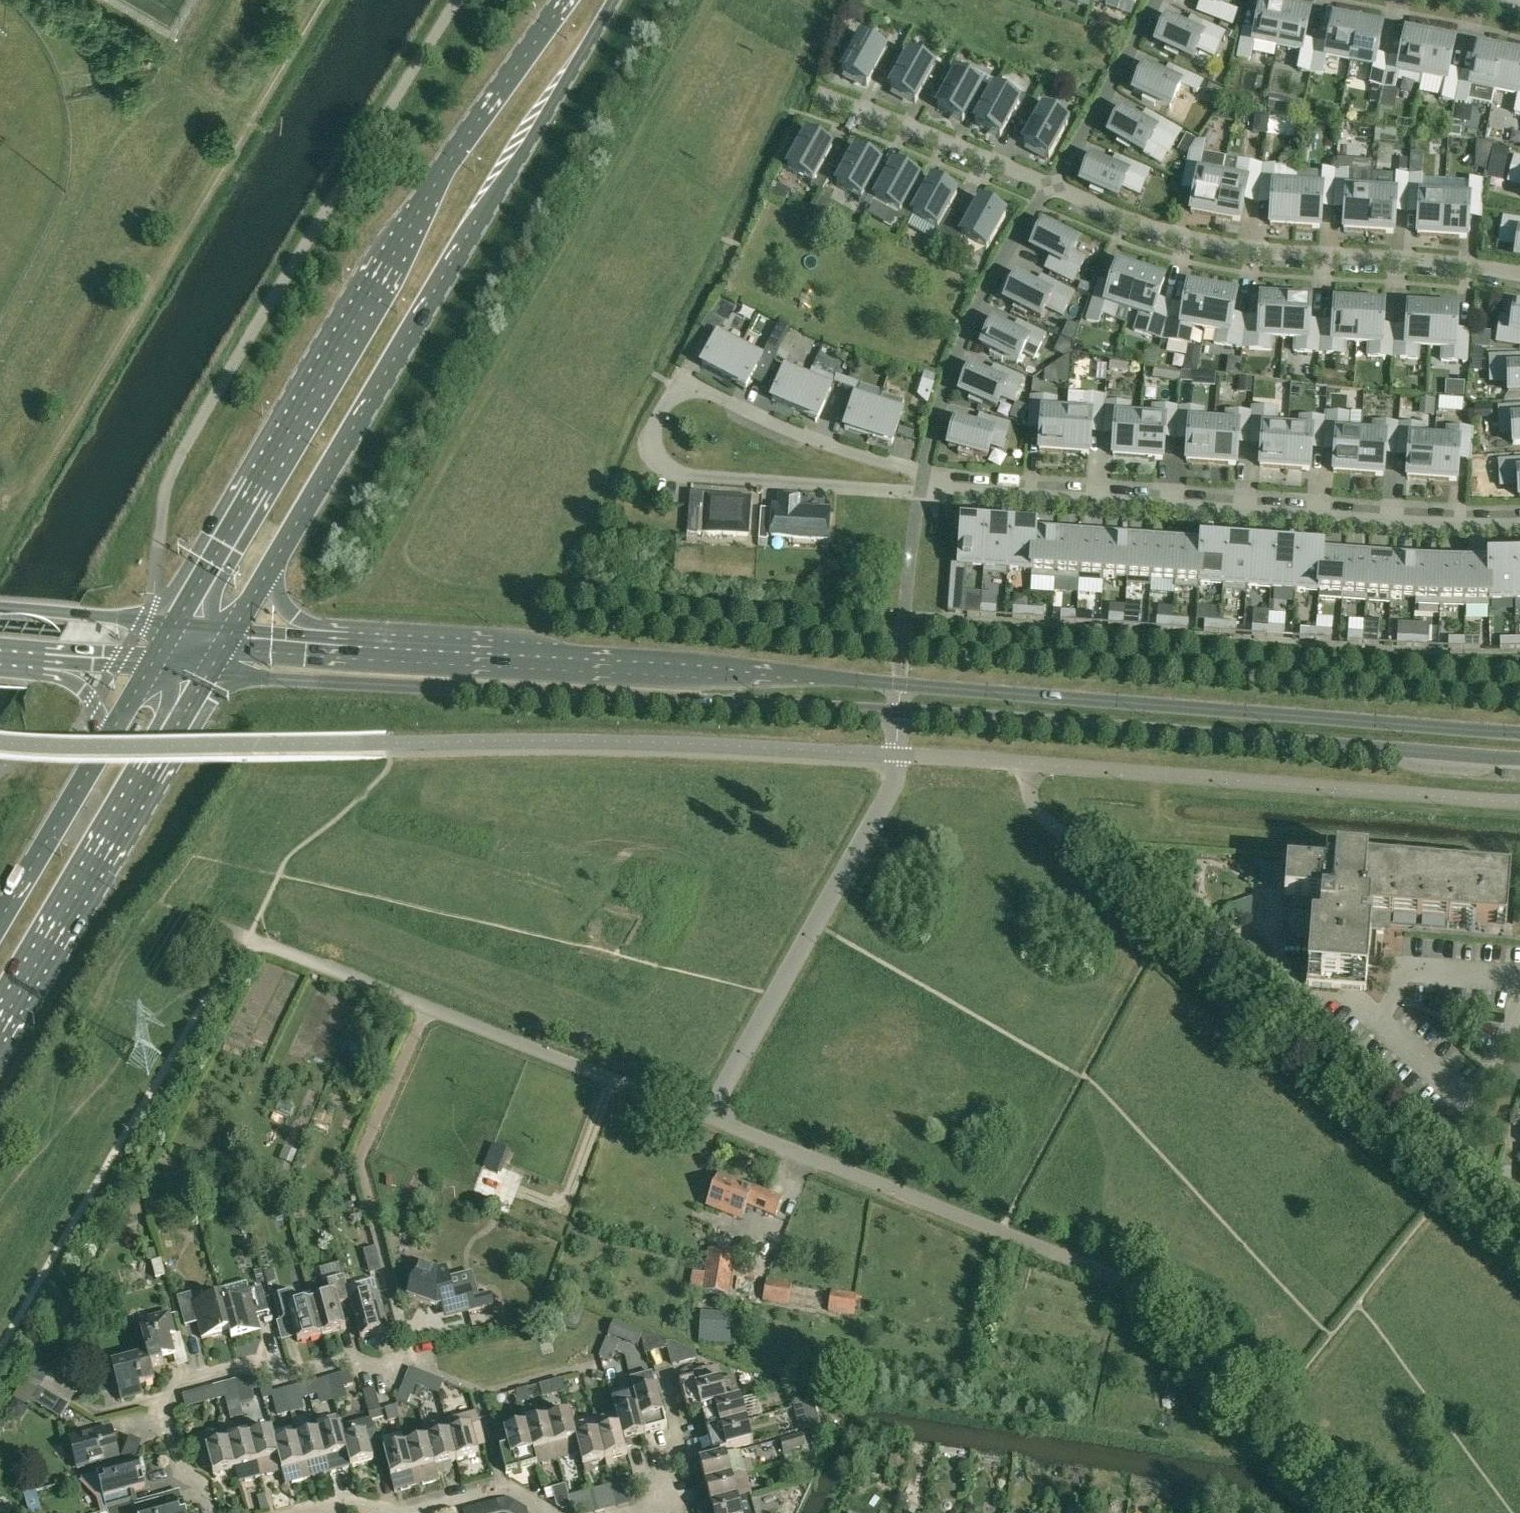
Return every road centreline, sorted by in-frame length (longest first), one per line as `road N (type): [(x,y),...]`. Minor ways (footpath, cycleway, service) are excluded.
road 1 (residential): [(1368,1512),(1148,1291),(707,1117)]
road 2 (primary): [(564,0),(418,218),(178,622)]
road 3 (tertiary): [(211,673),(899,711)]
road 4 (primary): [(275,566),(616,0)]
road 5 (tertiary): [(899,711),(1519,758)]
road 6 (tertiary): [(1519,733),(901,684)]
road 7 (residential): [(927,473),(806,436),(705,390),(677,389),(653,429),(656,455),(677,471),(922,493)]
road 8 (residential): [(922,493),(1519,527)]
road 9 (tertiary): [(901,684),(351,638)]
road 10 (residential): [(248,937),(707,1117)]
road 11 (residential): [(1519,274),(1196,240),(1050,186)]
road 12 (residential): [(707,1117),(887,798),(899,711)]
road 13 (primary): [(0,1032),(211,673)]
road 14 (residential): [(1519,976),(1411,968),(1381,1023),(1469,1102),(1491,1075),(1519,996)]
road 15 (residential): [(213,1512),(203,1484),(181,1473),(163,1409),(178,1382),(258,1363),(285,1378),(357,1358),(383,1368),(406,1352)]
road 16 (residential): [(1050,186),(960,348),(927,473)]
road 17 (residential): [(1050,186),(831,100)]
road 18 (residential): [(1155,0),(1128,62),(1050,186)]
road 19 (primary): [(110,740),(0,923)]
road 20 (tertiary): [(178,622),(0,607)]
road 21 (residential): [(648,1512),(660,1472),(682,1448),(657,1356)]
road 22 (residential): [(550,1512),(507,1487),(415,1512)]

